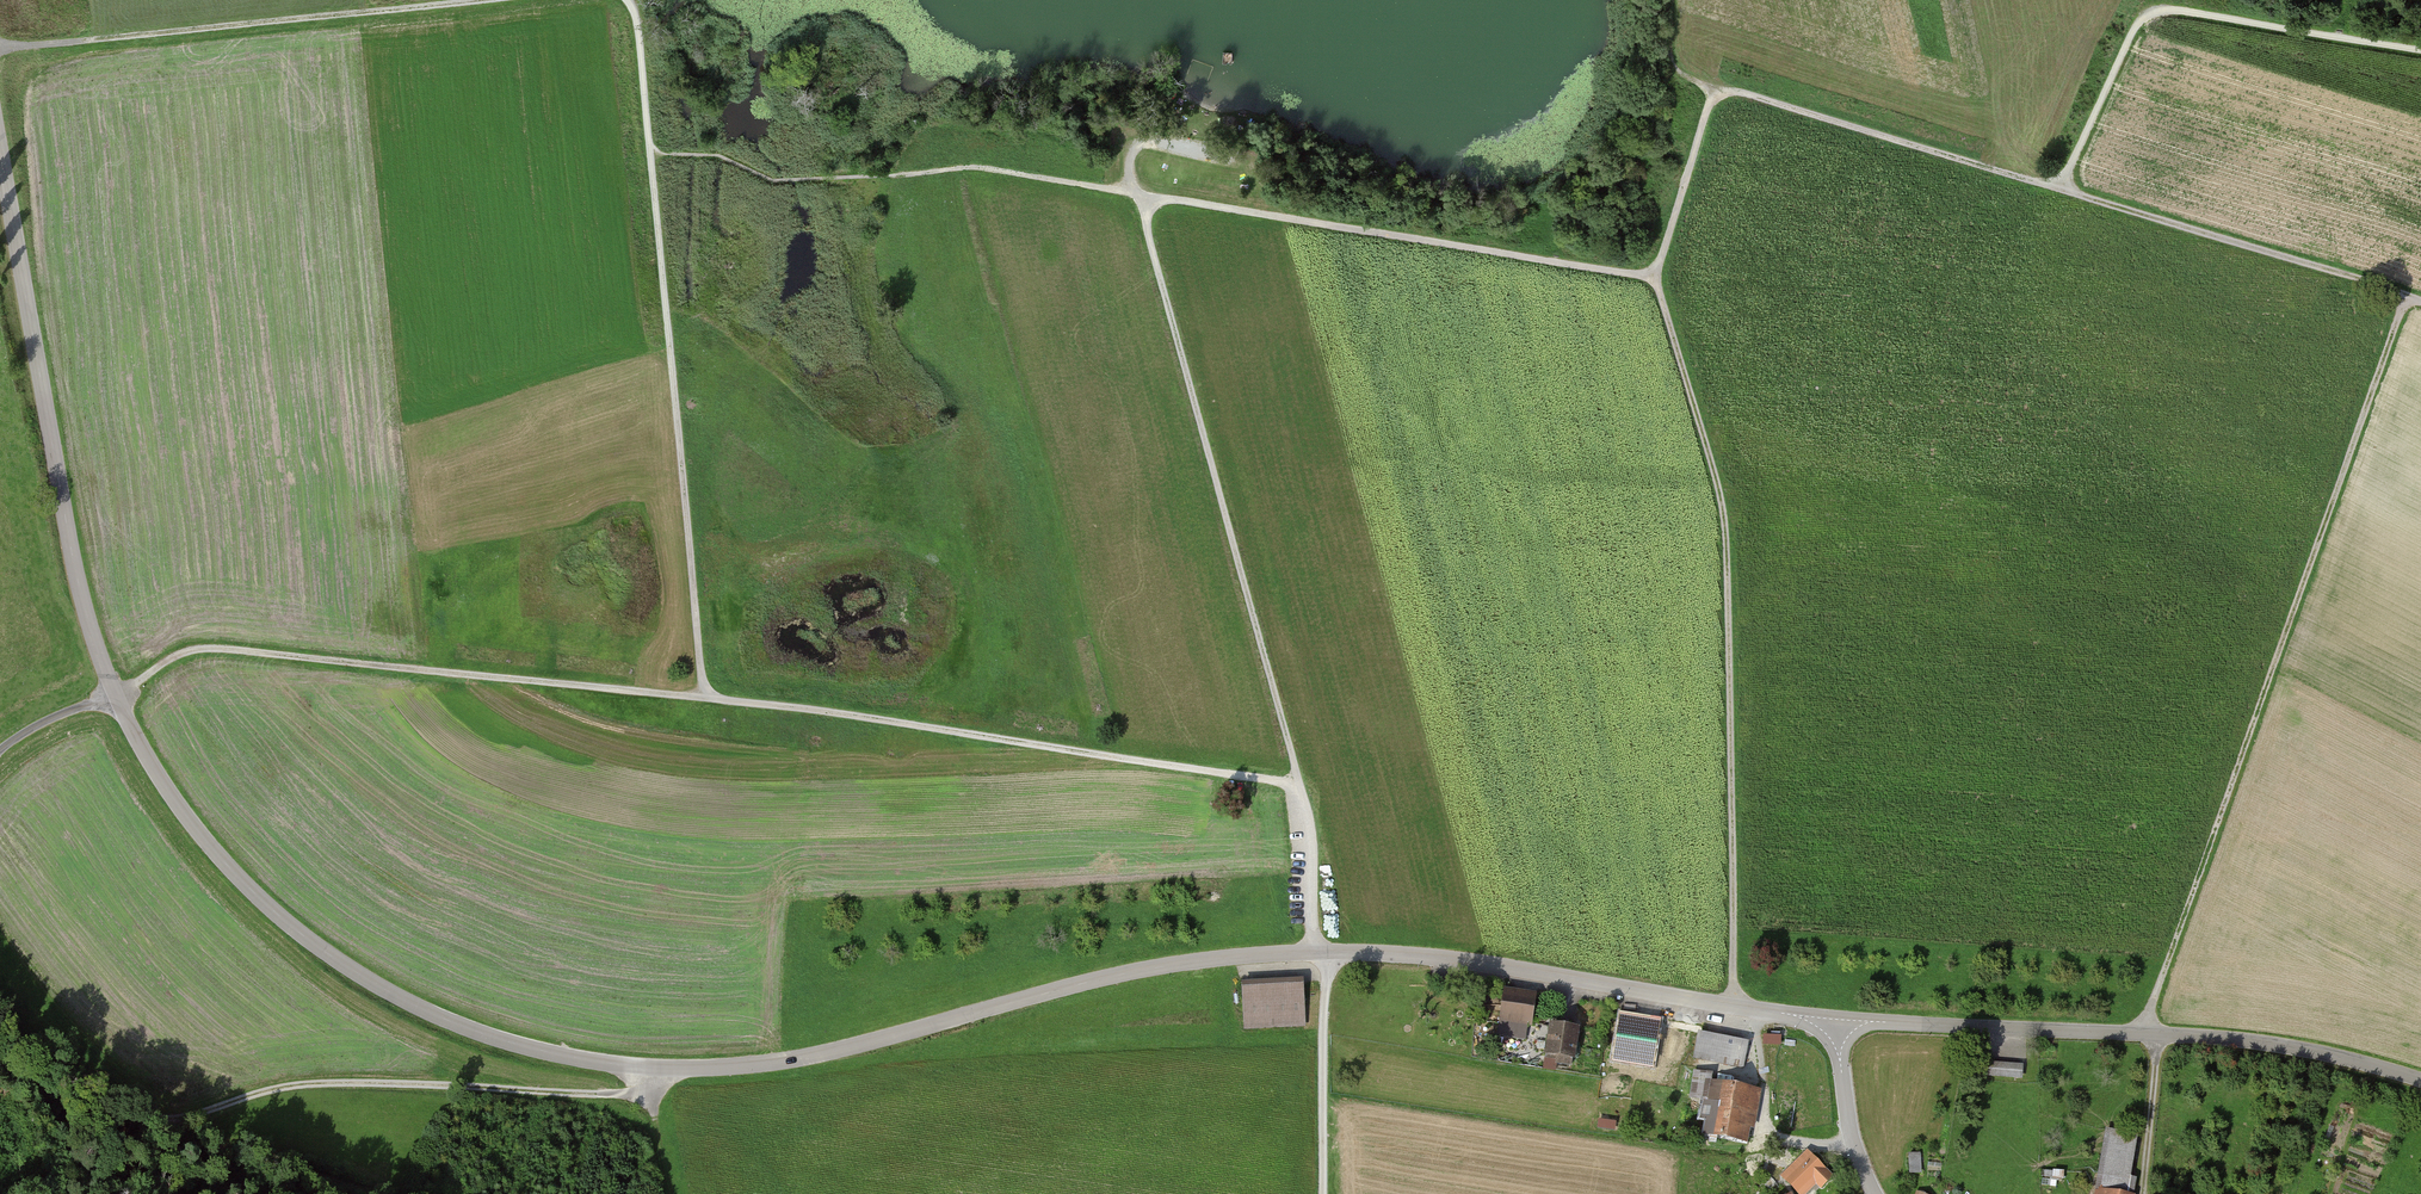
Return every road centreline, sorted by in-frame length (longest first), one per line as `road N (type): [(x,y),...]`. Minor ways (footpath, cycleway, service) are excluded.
road 1 (unclassified): [(1836,1030),(1614,984),(1386,952),(1232,956),(1098,982),(802,1061),(733,1070),(608,1066),(453,1026),(366,982),(220,864),(161,783),(115,695),(77,574),(0,145)]
road 2 (track): [(1300,786),(780,707),(237,649),(179,655),(135,687),(41,724),(0,753)]
road 3 (track): [(1139,196),(1308,818),(1314,930),(1324,952),(1323,1193)]
road 4 (track): [(2420,51),(2182,9),(2153,12),(2136,25),(2058,188),(1735,91),(1717,95),(1655,276)]
road 5 (track): [(2148,1035),(2404,298)]
road 6 (track): [(1733,1006),(1725,539),(1712,464),(1655,276)]
road 7 (track): [(1655,276),(976,166)]
road 8 (track): [(651,1094),(310,1086),(170,1122),(75,1082),(0,1026)]
road 9 (residential): [(2420,1080),(2224,1039),(1871,1021),(1836,1030)]
road 10 (track): [(705,698),(651,145)]
road 11 (track): [(0,48),(475,0)]
road 12 (track): [(2420,306),(2058,188)]
road 13 (residential): [(1836,1030),(1853,1141),(1875,1193)]
road 14 (track): [(651,145),(638,25),(625,0)]
road 15 (track): [(1139,196),(1130,158),(1141,144),(1227,161)]
road 16 (track): [(647,1070),(668,1193)]

